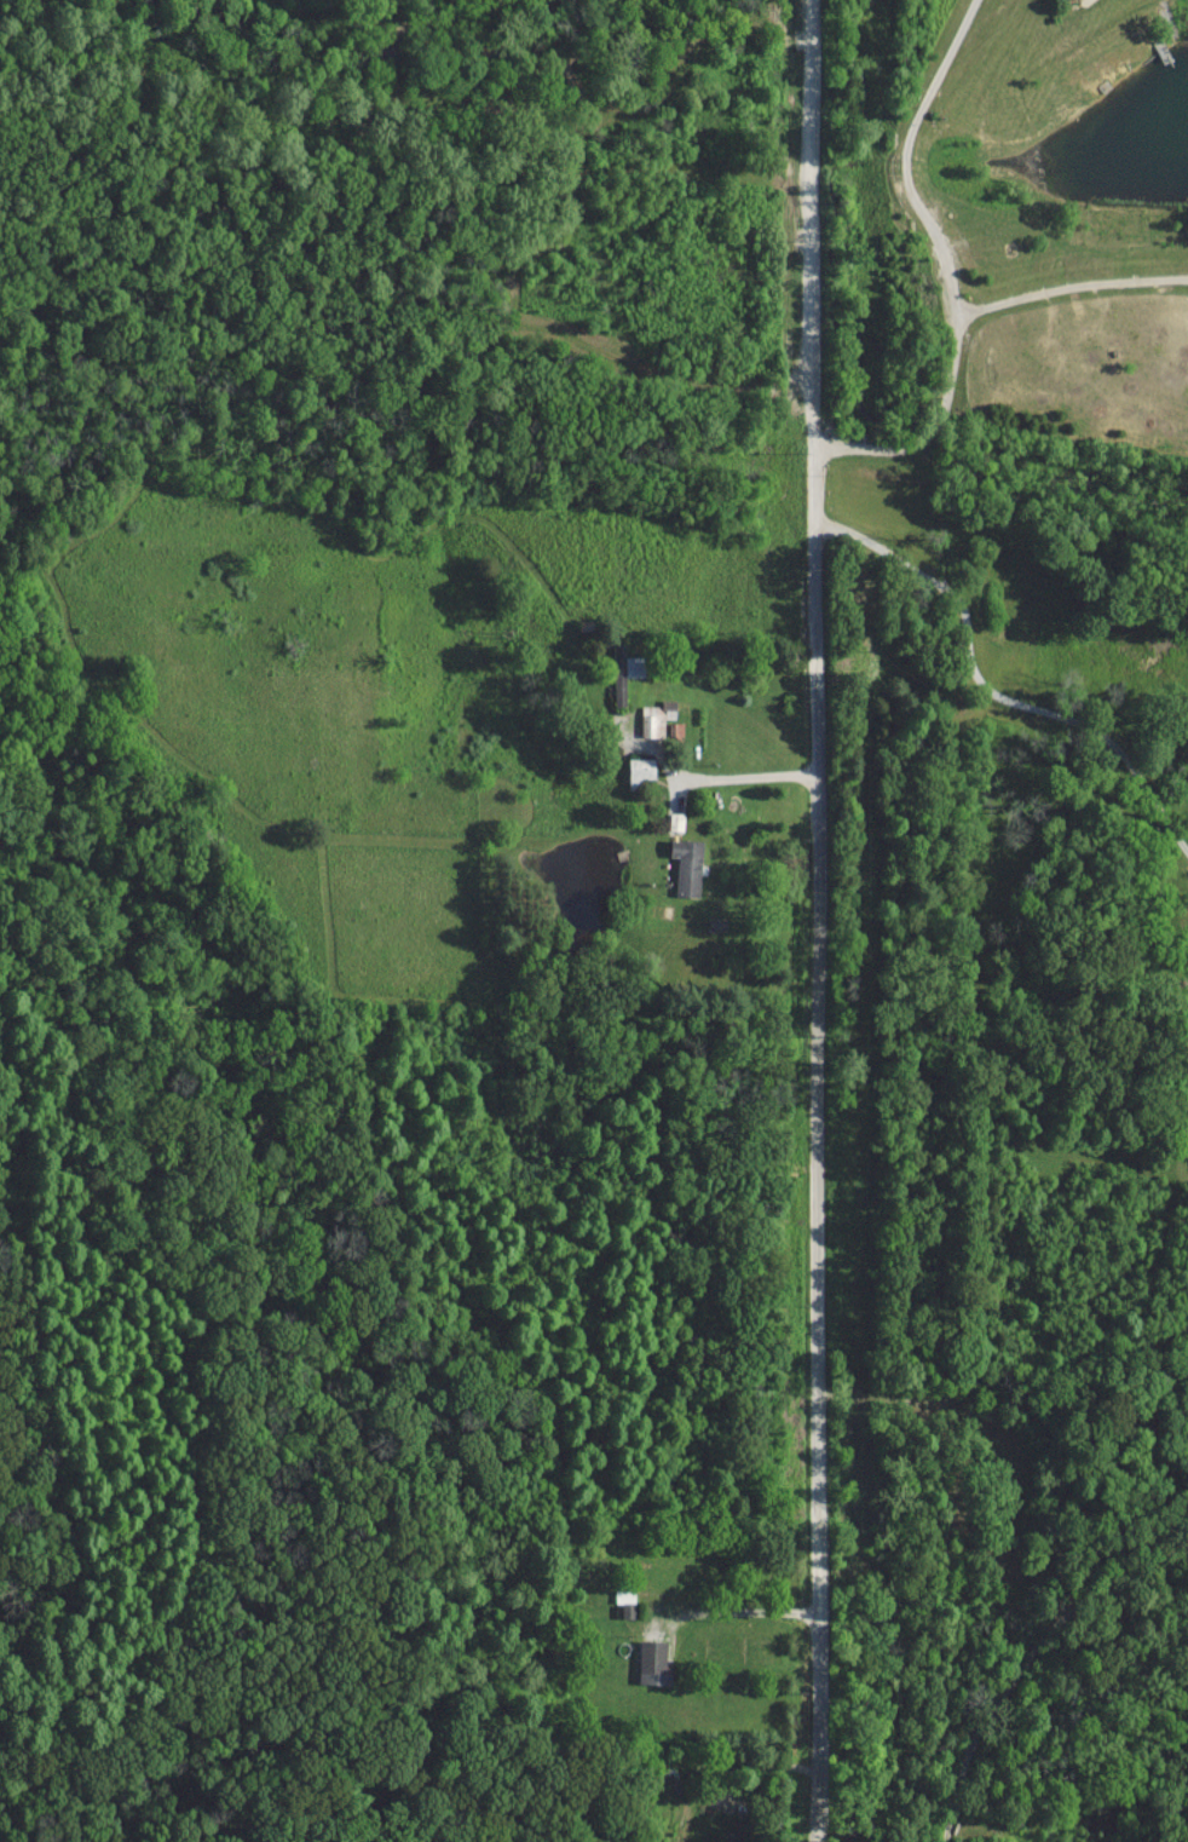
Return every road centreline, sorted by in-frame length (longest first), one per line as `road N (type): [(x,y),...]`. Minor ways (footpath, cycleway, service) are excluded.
road 1 (residential): [(817,1841),(815,0)]

